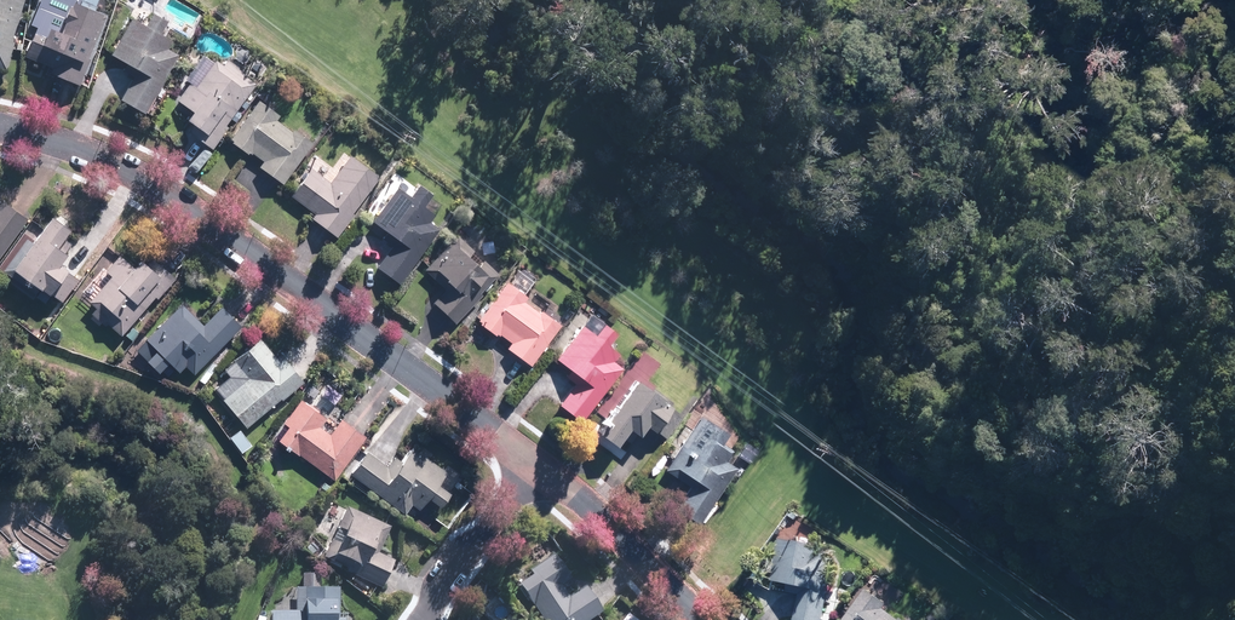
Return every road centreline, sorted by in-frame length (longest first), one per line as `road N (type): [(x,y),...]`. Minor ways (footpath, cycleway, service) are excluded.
road 1 (residential): [(0,128),(89,153),(175,199),(534,463)]
road 2 (residential): [(534,463),(609,524),(702,619)]
road 3 (residential): [(424,619),(448,570),(534,463)]

